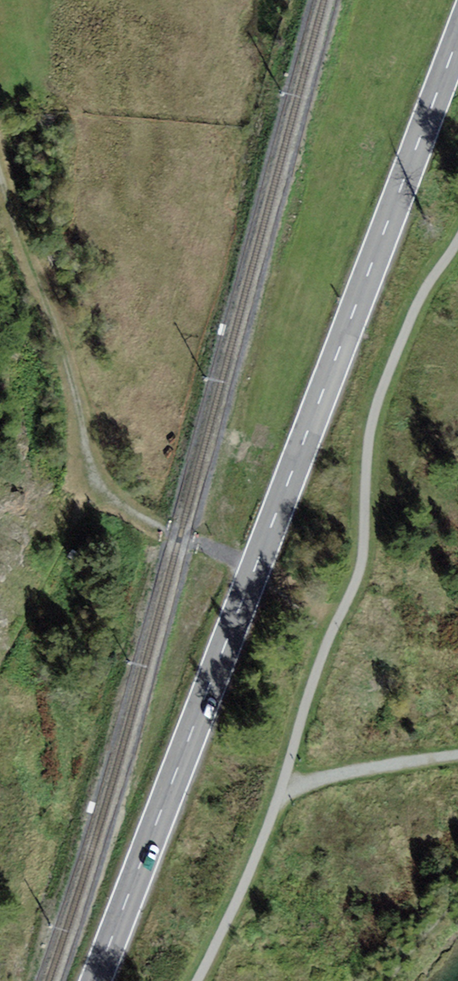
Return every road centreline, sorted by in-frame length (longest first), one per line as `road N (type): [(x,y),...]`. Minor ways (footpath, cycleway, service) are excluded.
road 1 (tertiary): [(457,39),(95,980)]
road 2 (track): [(0,165),(62,343),(93,478),(110,499),(165,531),(255,566)]

